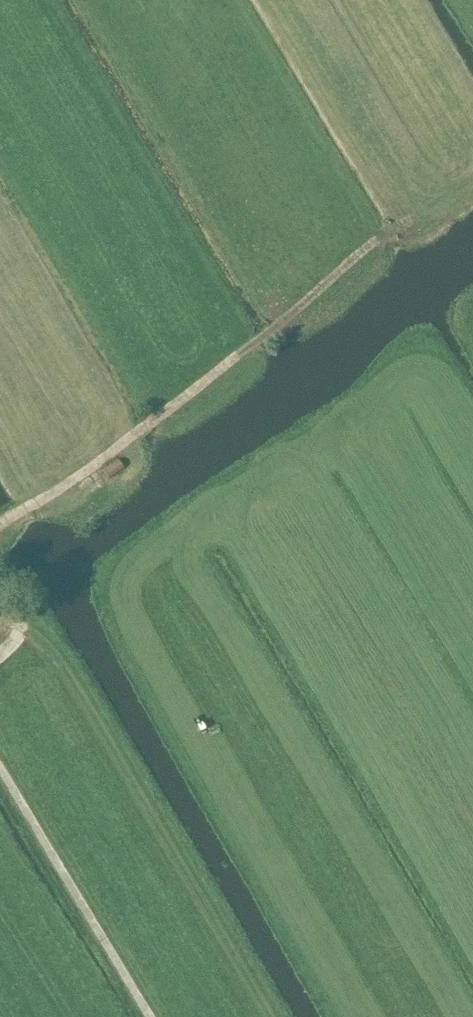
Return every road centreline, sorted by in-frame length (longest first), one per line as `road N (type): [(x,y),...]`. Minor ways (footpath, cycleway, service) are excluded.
road 1 (track): [(0,528),(248,349),(411,218)]
road 2 (track): [(151,1016),(0,767)]

